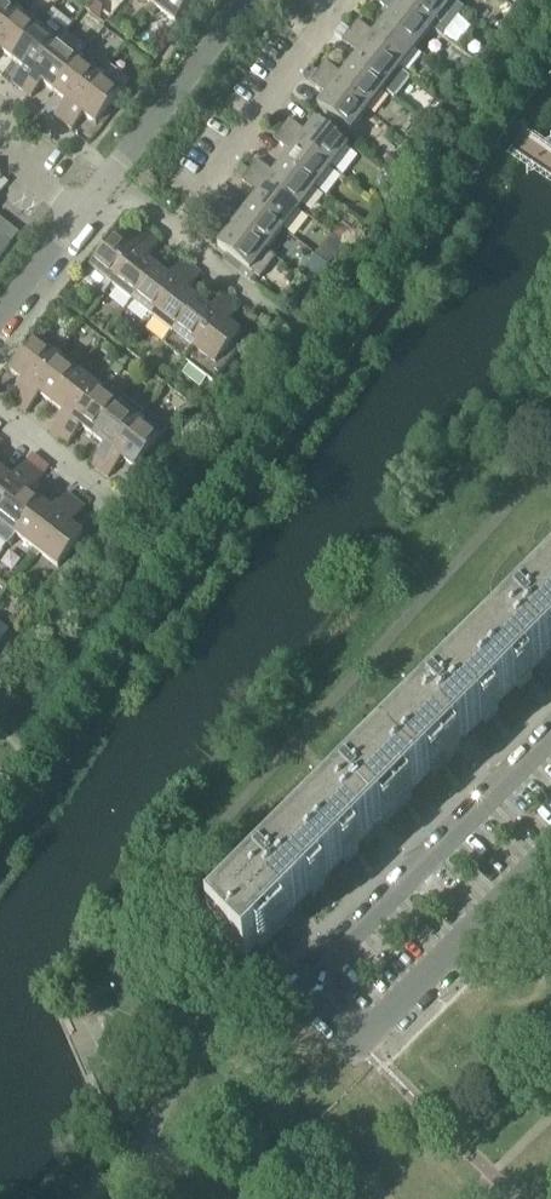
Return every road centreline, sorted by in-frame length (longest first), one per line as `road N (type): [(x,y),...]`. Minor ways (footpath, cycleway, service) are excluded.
road 1 (residential): [(550,850),(360,1039),(304,982),(550,733)]
road 2 (residential): [(172,230),(331,0)]
road 3 (residential): [(78,213),(248,0)]
road 4 (residential): [(0,315),(78,213)]

